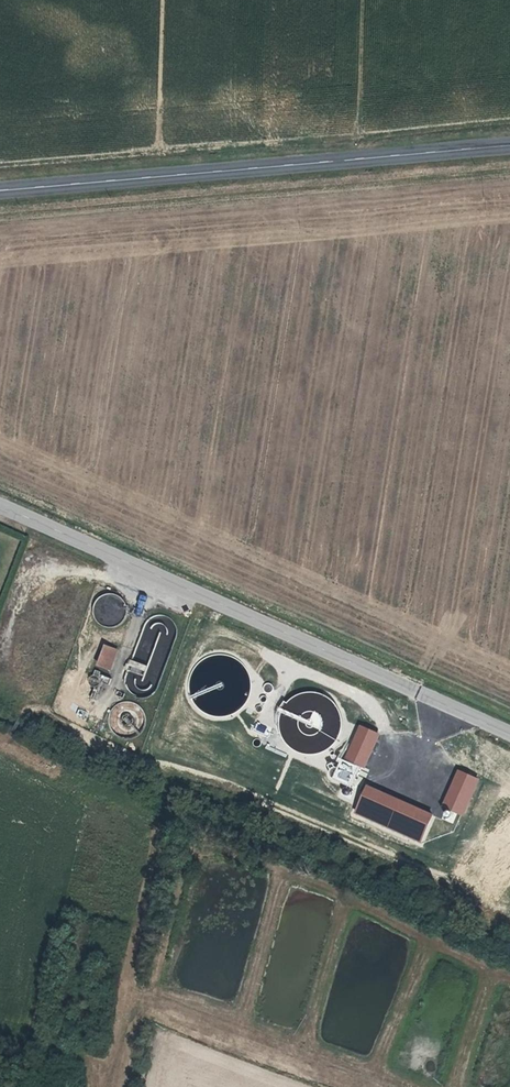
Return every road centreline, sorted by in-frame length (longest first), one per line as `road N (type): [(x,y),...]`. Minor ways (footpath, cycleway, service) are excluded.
road 1 (tertiary): [(509,733),(0,505)]
road 2 (secondary): [(0,194),(509,152)]

